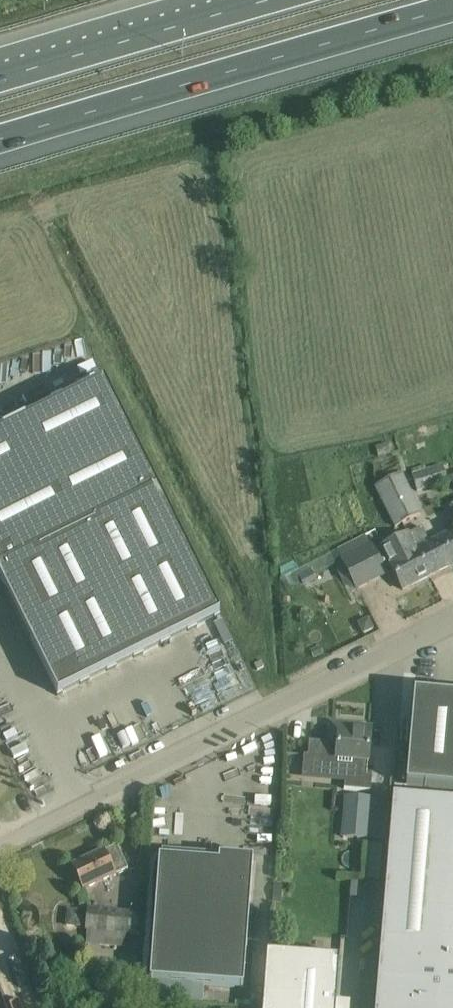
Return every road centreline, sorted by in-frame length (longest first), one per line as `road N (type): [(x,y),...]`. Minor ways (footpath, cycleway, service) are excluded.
road 1 (unclassified): [(0,842),(452,617)]
road 2 (motorway): [(0,139),(452,6)]
road 3 (motorway): [(273,0),(0,78)]

